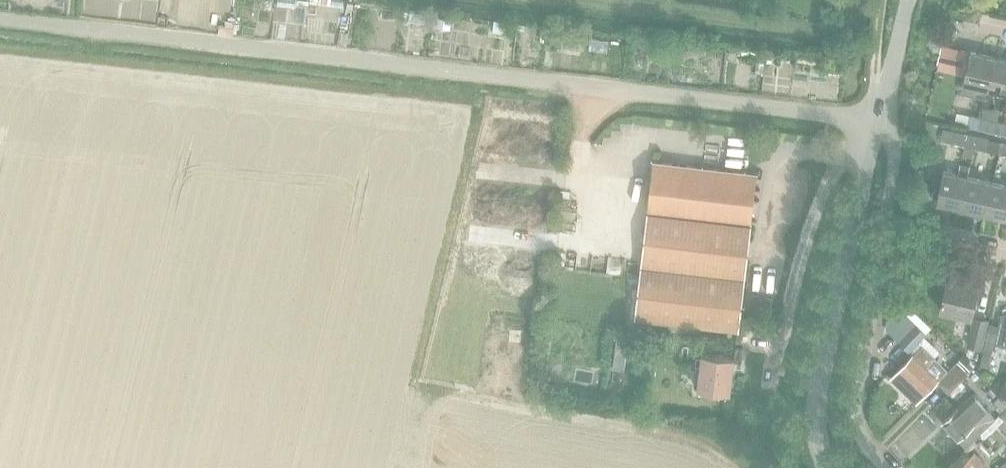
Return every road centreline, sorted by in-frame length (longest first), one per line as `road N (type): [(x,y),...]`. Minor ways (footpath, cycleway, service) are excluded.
road 1 (unclassified): [(878,123),(0,17)]
road 2 (residential): [(892,467),(865,427),(863,393),(896,146),(891,128),(878,123)]
road 3 (unclassified): [(829,467),(817,427),(821,392),(878,123)]
road 4 (unclassified): [(878,123),(908,0)]

